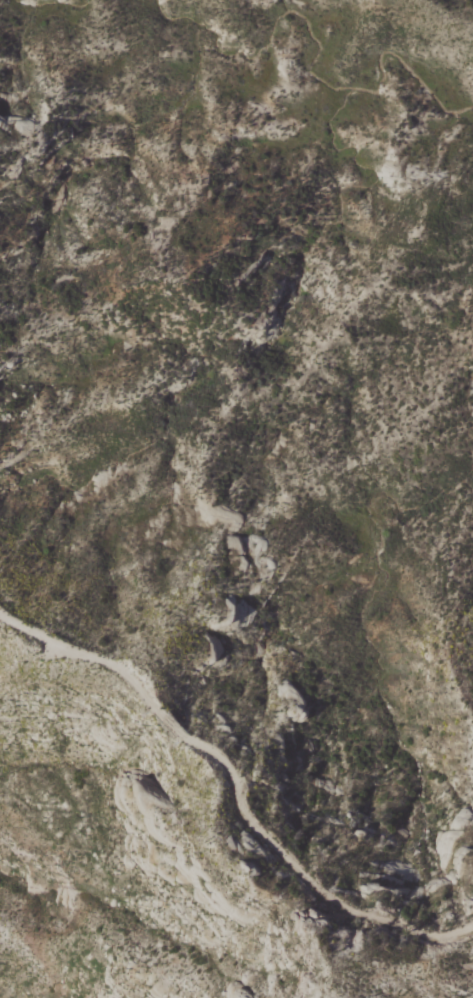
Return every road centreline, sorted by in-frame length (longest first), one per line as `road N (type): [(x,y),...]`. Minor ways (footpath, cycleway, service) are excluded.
road 1 (track): [(0,616),(90,656),(120,675),(165,727),(225,758),(252,824),(351,910),(438,937),(472,930)]

